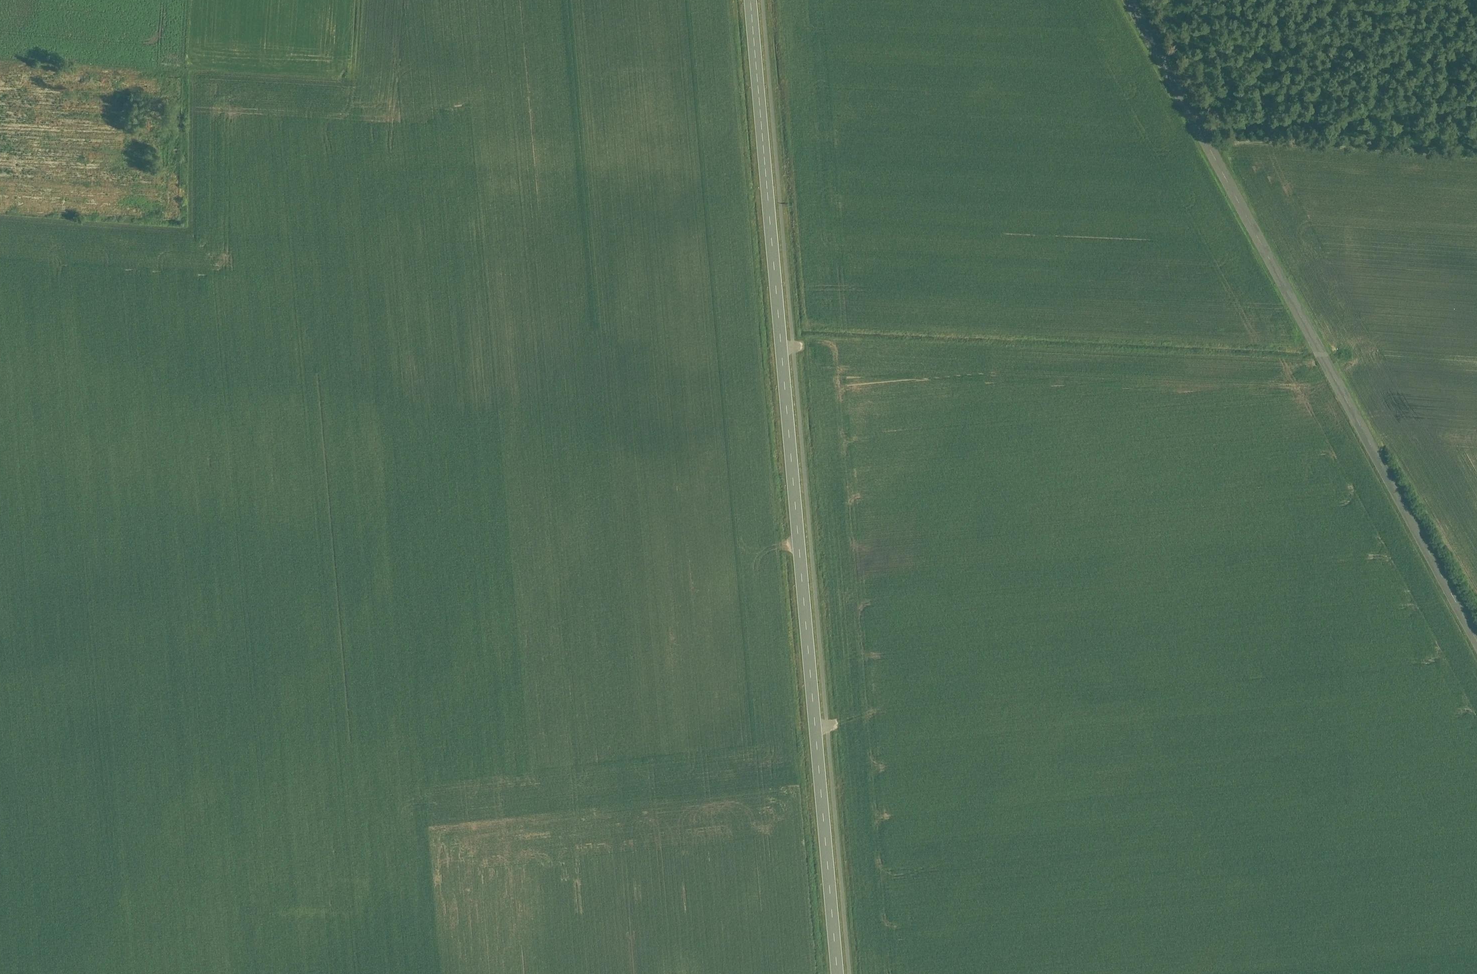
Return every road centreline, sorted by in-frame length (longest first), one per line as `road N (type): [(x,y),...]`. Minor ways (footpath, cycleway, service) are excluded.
road 1 (tertiary): [(751,0),(839,973)]
road 2 (residential): [(1128,0),(1476,635)]

